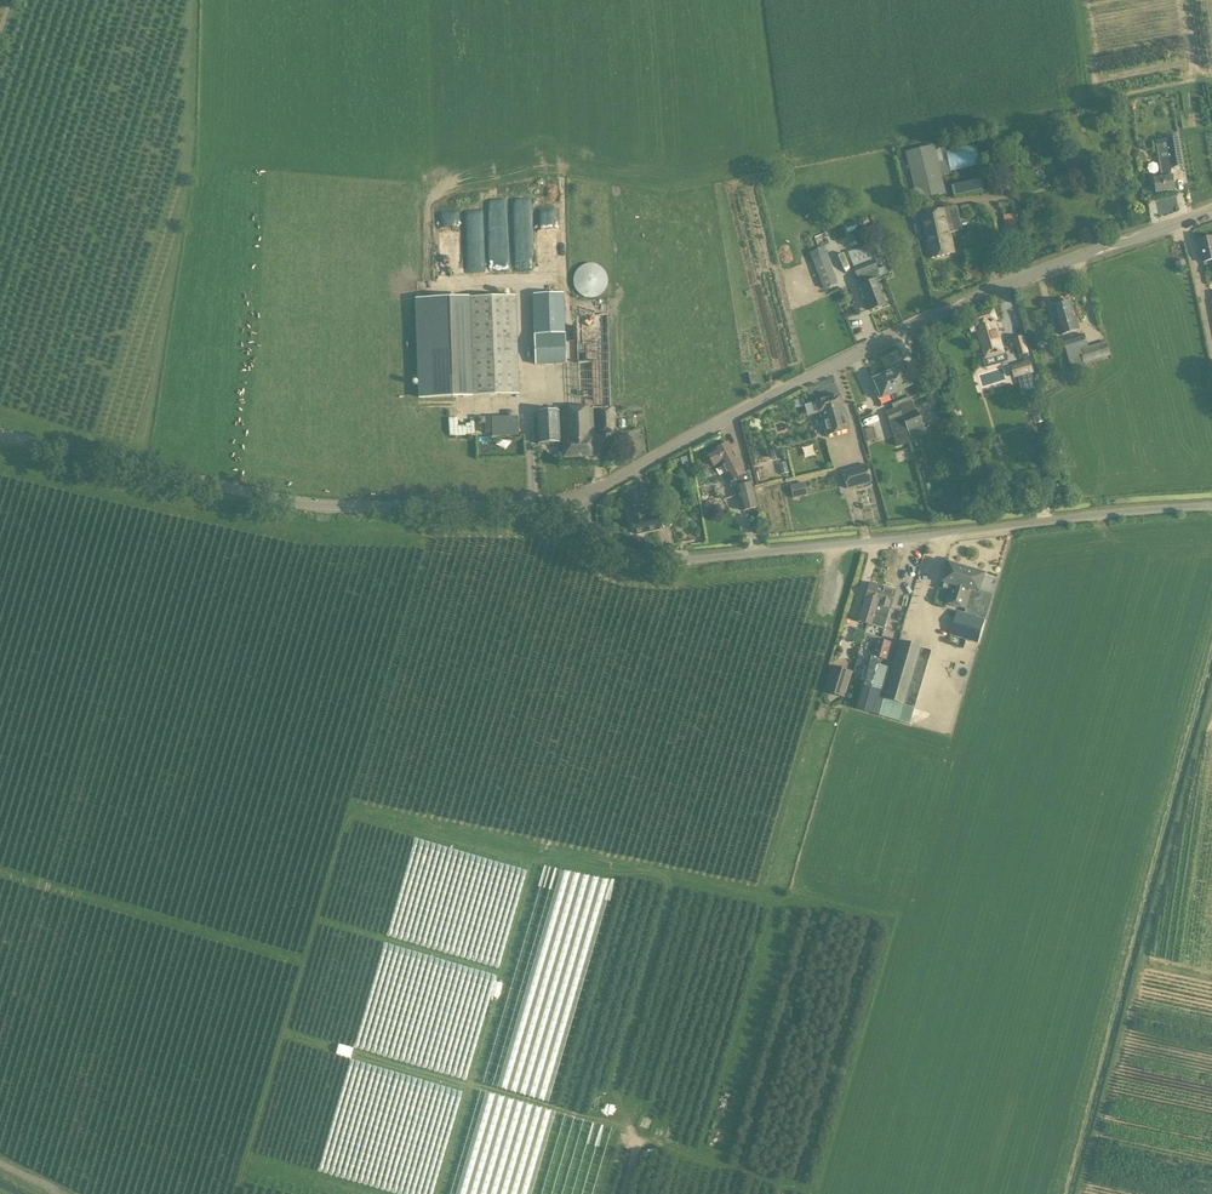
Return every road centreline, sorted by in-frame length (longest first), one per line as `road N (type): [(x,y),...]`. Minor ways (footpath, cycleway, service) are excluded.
road 1 (tertiary): [(580,497),(1010,281),(1211,209)]
road 2 (residential): [(580,497),(598,537),(620,554),(671,561),(1211,505)]
road 3 (tertiary): [(580,497),(542,506),(278,501),(0,434)]

